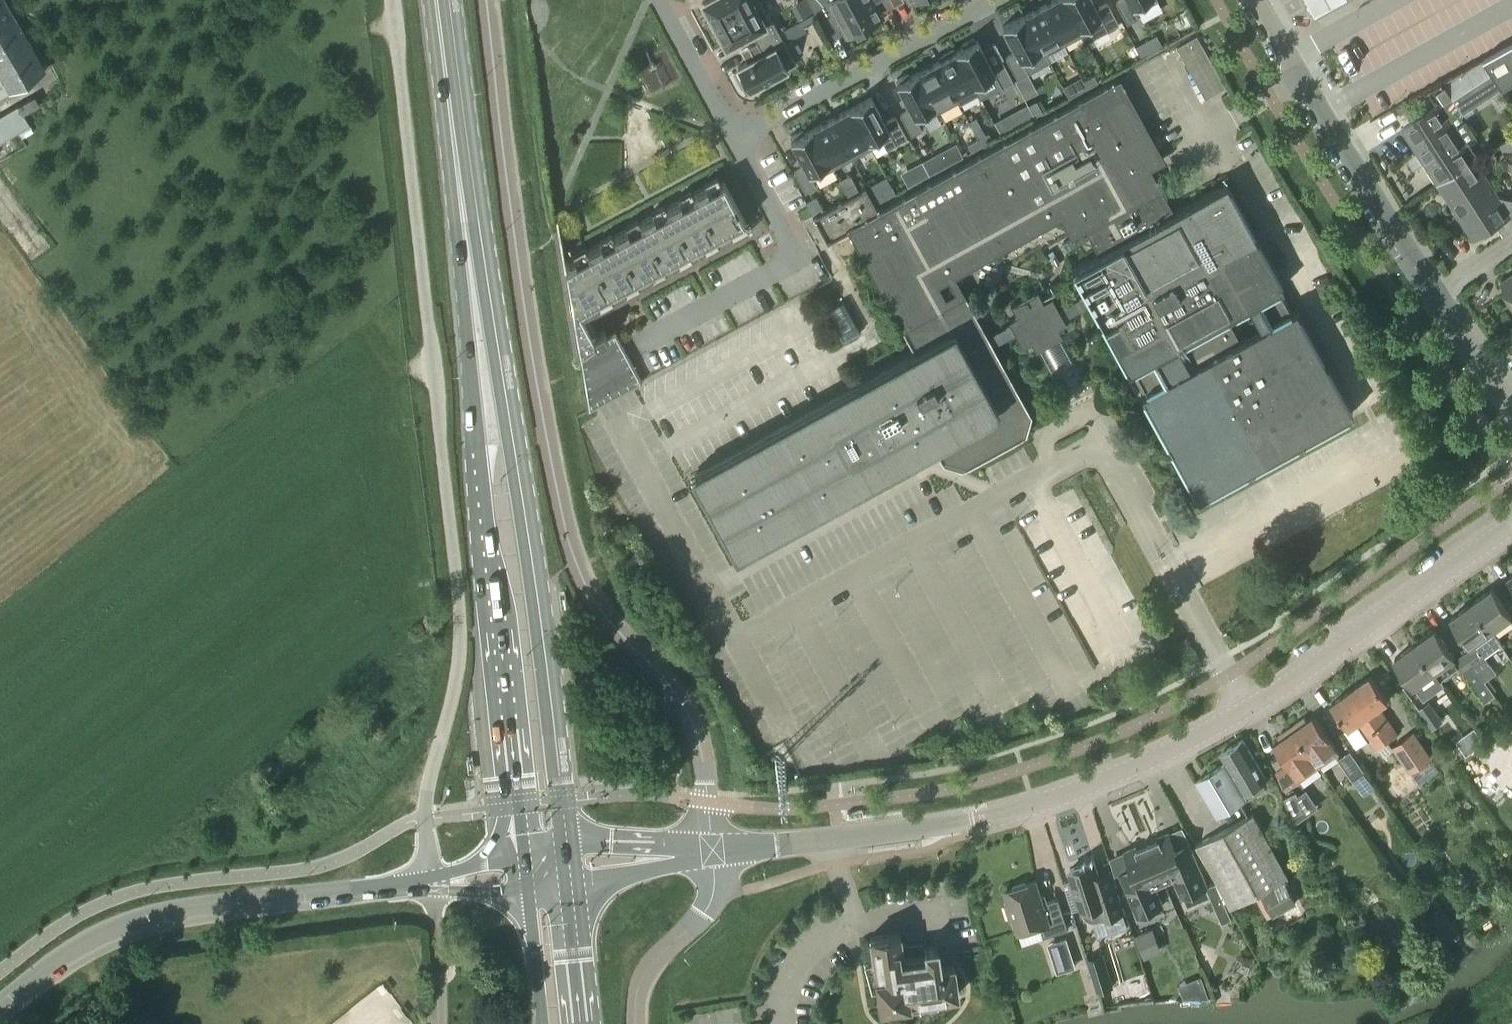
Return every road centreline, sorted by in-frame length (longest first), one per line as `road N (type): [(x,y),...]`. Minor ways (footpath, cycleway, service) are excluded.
road 1 (unclassified): [(717,848),(696,719),(573,562),(490,0)]
road 2 (unclassified): [(433,883),(425,806),(461,637),(390,0)]
road 3 (tertiary): [(717,848),(973,820),(1115,775),(1245,711),(1511,523)]
road 4 (primary): [(458,174),(467,347),(526,853)]
road 5 (primary): [(562,846),(498,345),(458,174)]
road 6 (tertiary): [(1511,408),(1386,228),(1253,0)]
road 7 (secondary): [(0,1010),(71,952),(126,926),(201,909),(433,883)]
road 8 (residential): [(632,348),(799,259),(735,141)]
road 9 (residential): [(735,141),(999,0)]
road 10 (unclassified): [(636,1023),(643,978),(711,901),(717,848)]
road 11 (primary): [(458,174),(436,0)]
road 12 (residential): [(659,0),(735,141)]
road 13 (tertiary): [(566,884),(640,874),(717,848)]
road 14 (tertiary): [(717,848),(562,846)]
road 15 (primary): [(582,1023),(566,884)]
road 16 (primary): [(529,889),(543,1023)]

